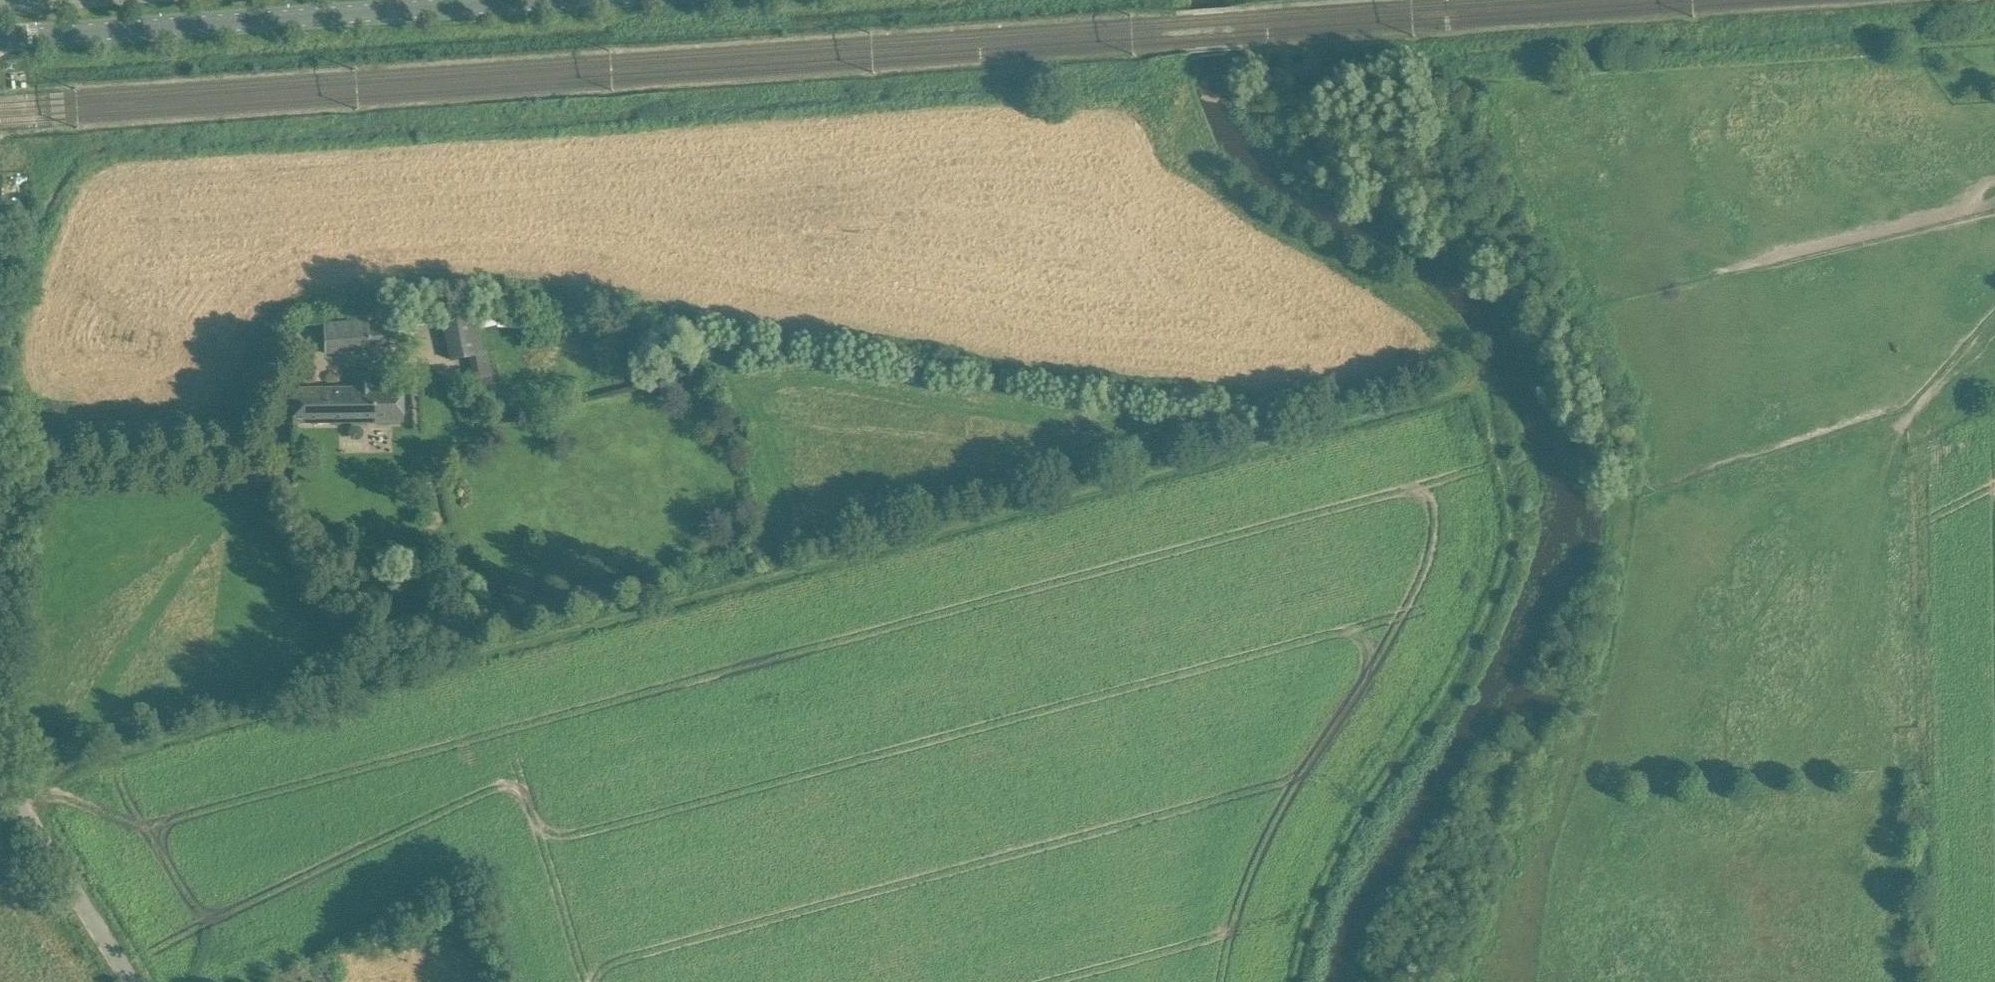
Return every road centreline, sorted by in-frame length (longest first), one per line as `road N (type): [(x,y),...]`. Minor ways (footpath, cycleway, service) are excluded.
road 1 (track): [(1477,381),(4,781)]
road 2 (secondary): [(0,38),(537,0)]
road 3 (track): [(1477,381),(1457,343),(1424,308),(1230,186),(1197,154),(1176,101)]
road 4 (unclassified): [(135,981),(0,774)]

